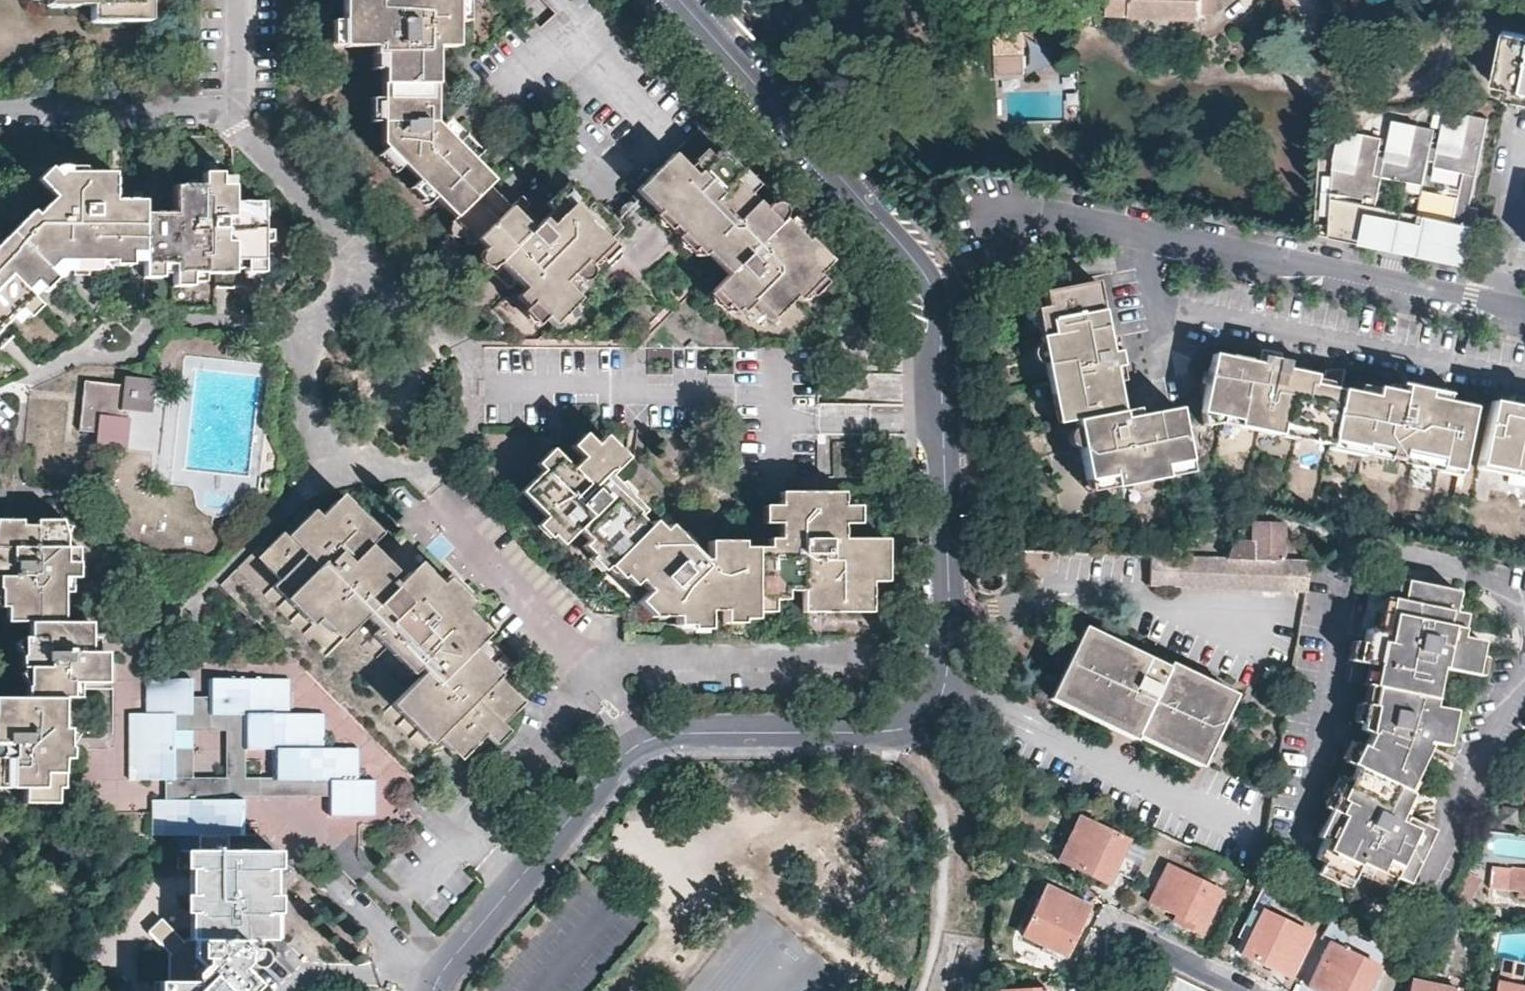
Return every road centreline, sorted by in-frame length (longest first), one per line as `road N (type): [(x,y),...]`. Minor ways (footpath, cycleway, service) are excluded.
road 1 (residential): [(434,990),(462,947),(642,742),(680,733),(911,726),(942,701),(947,684),(952,608),(944,331),(936,294),(926,271),(684,0)]
road 2 (residential): [(1000,216),(1044,213),(1524,310)]
road 3 (residential): [(1123,937),(1249,990)]

